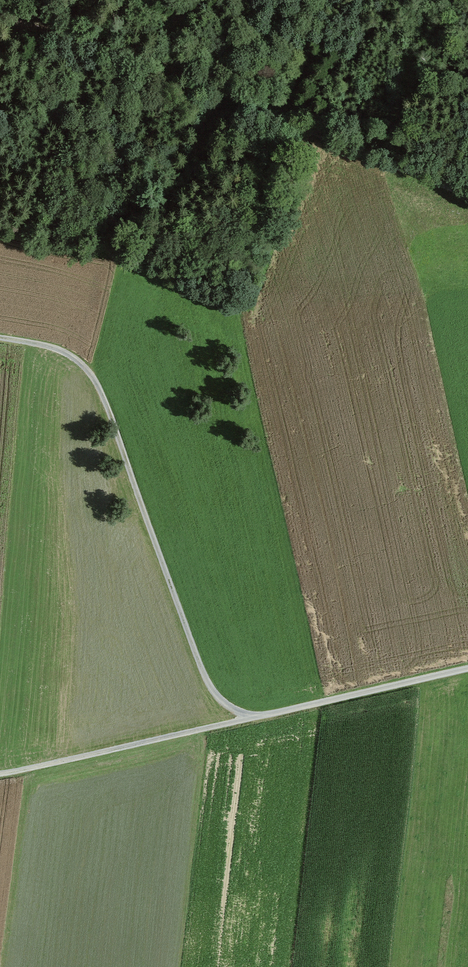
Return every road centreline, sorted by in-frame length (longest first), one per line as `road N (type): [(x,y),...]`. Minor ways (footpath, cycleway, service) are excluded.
road 1 (track): [(3,23),(71,33),(179,69),(467,196)]
road 2 (track): [(254,718),(220,701),(207,681),(89,372),(56,348),(0,337)]
road 3 (track): [(0,776),(467,669)]

